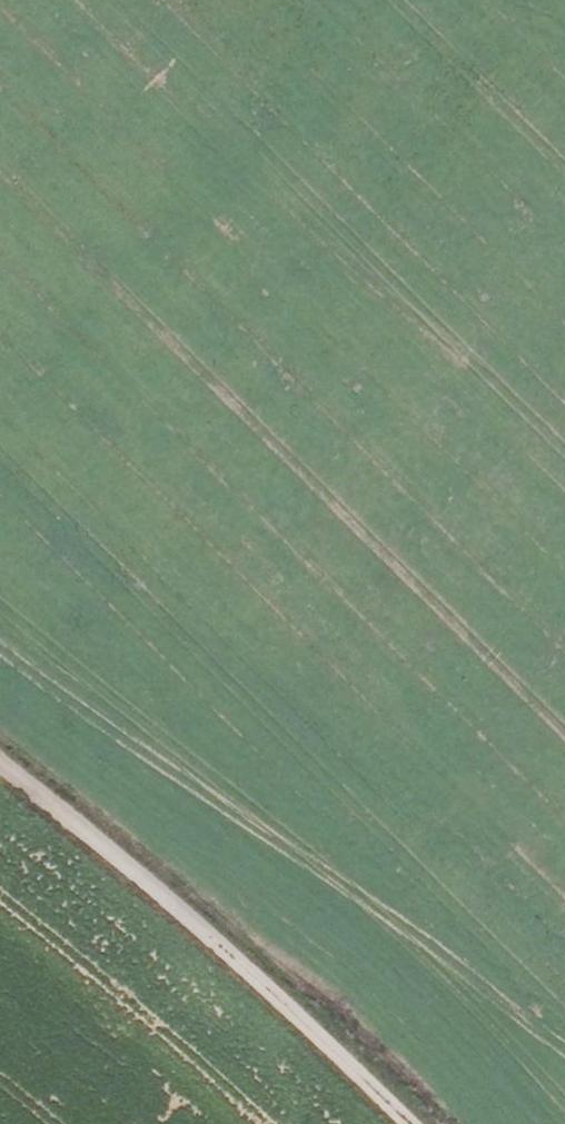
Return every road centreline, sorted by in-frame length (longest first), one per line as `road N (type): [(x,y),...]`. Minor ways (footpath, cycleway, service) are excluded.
road 1 (track): [(0,773),(412,1123)]

